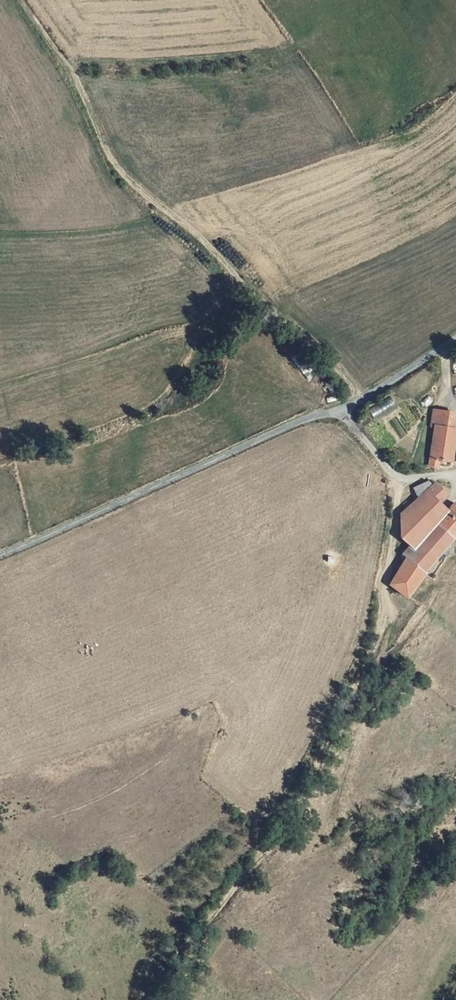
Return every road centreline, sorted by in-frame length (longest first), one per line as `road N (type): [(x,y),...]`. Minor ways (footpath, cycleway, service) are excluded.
road 1 (track): [(181,999),(213,918),(278,839),(382,641),(397,484)]
road 2 (track): [(344,413),(357,396),(335,362),(111,160),(66,60),(18,0)]
road 3 (unclassified): [(0,558),(281,431),(344,413),(455,342)]

